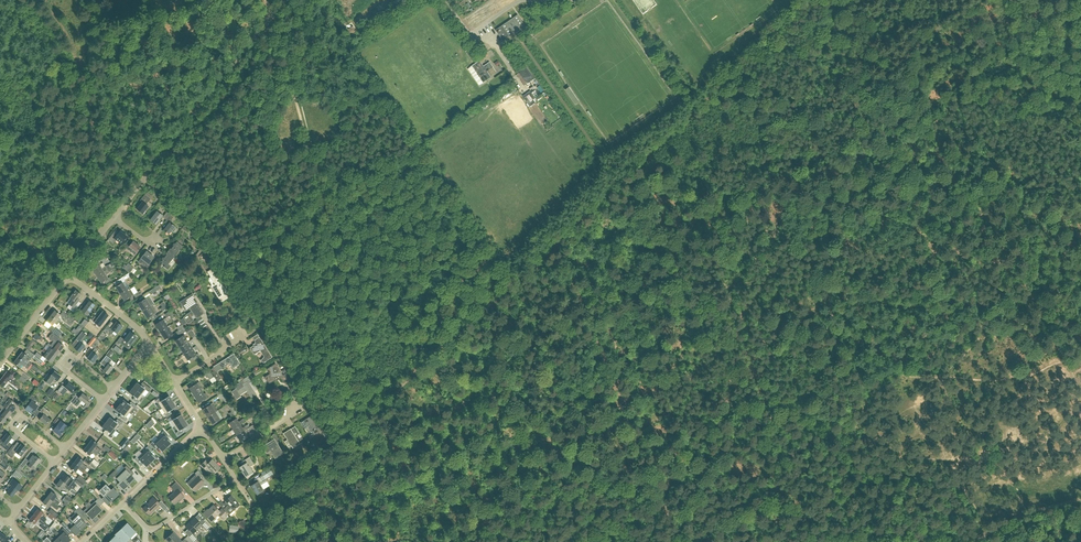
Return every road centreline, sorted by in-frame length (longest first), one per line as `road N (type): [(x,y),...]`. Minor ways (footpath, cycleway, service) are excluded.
road 1 (track): [(332,541),(350,472),(333,261),(264,0)]
road 2 (track): [(767,276),(775,229),(792,194),(929,190),(831,0)]
road 3 (track): [(236,541),(550,248)]
road 4 (track): [(550,248),(618,175),(814,0)]
road 5 (track): [(40,0),(75,57),(90,111),(72,273)]
road 6 (unclassified): [(114,217),(284,0)]
road 7 (track): [(659,489),(573,267),(550,248)]
road 8 (track): [(659,489),(568,472),(451,541)]
road 9 (track): [(977,305),(904,306),(767,276)]
road 10 (track): [(882,105),(913,71),(1034,0)]
road 11 (track): [(1034,300),(929,190)]
road 12 (track): [(767,276),(740,324),(728,398)]

